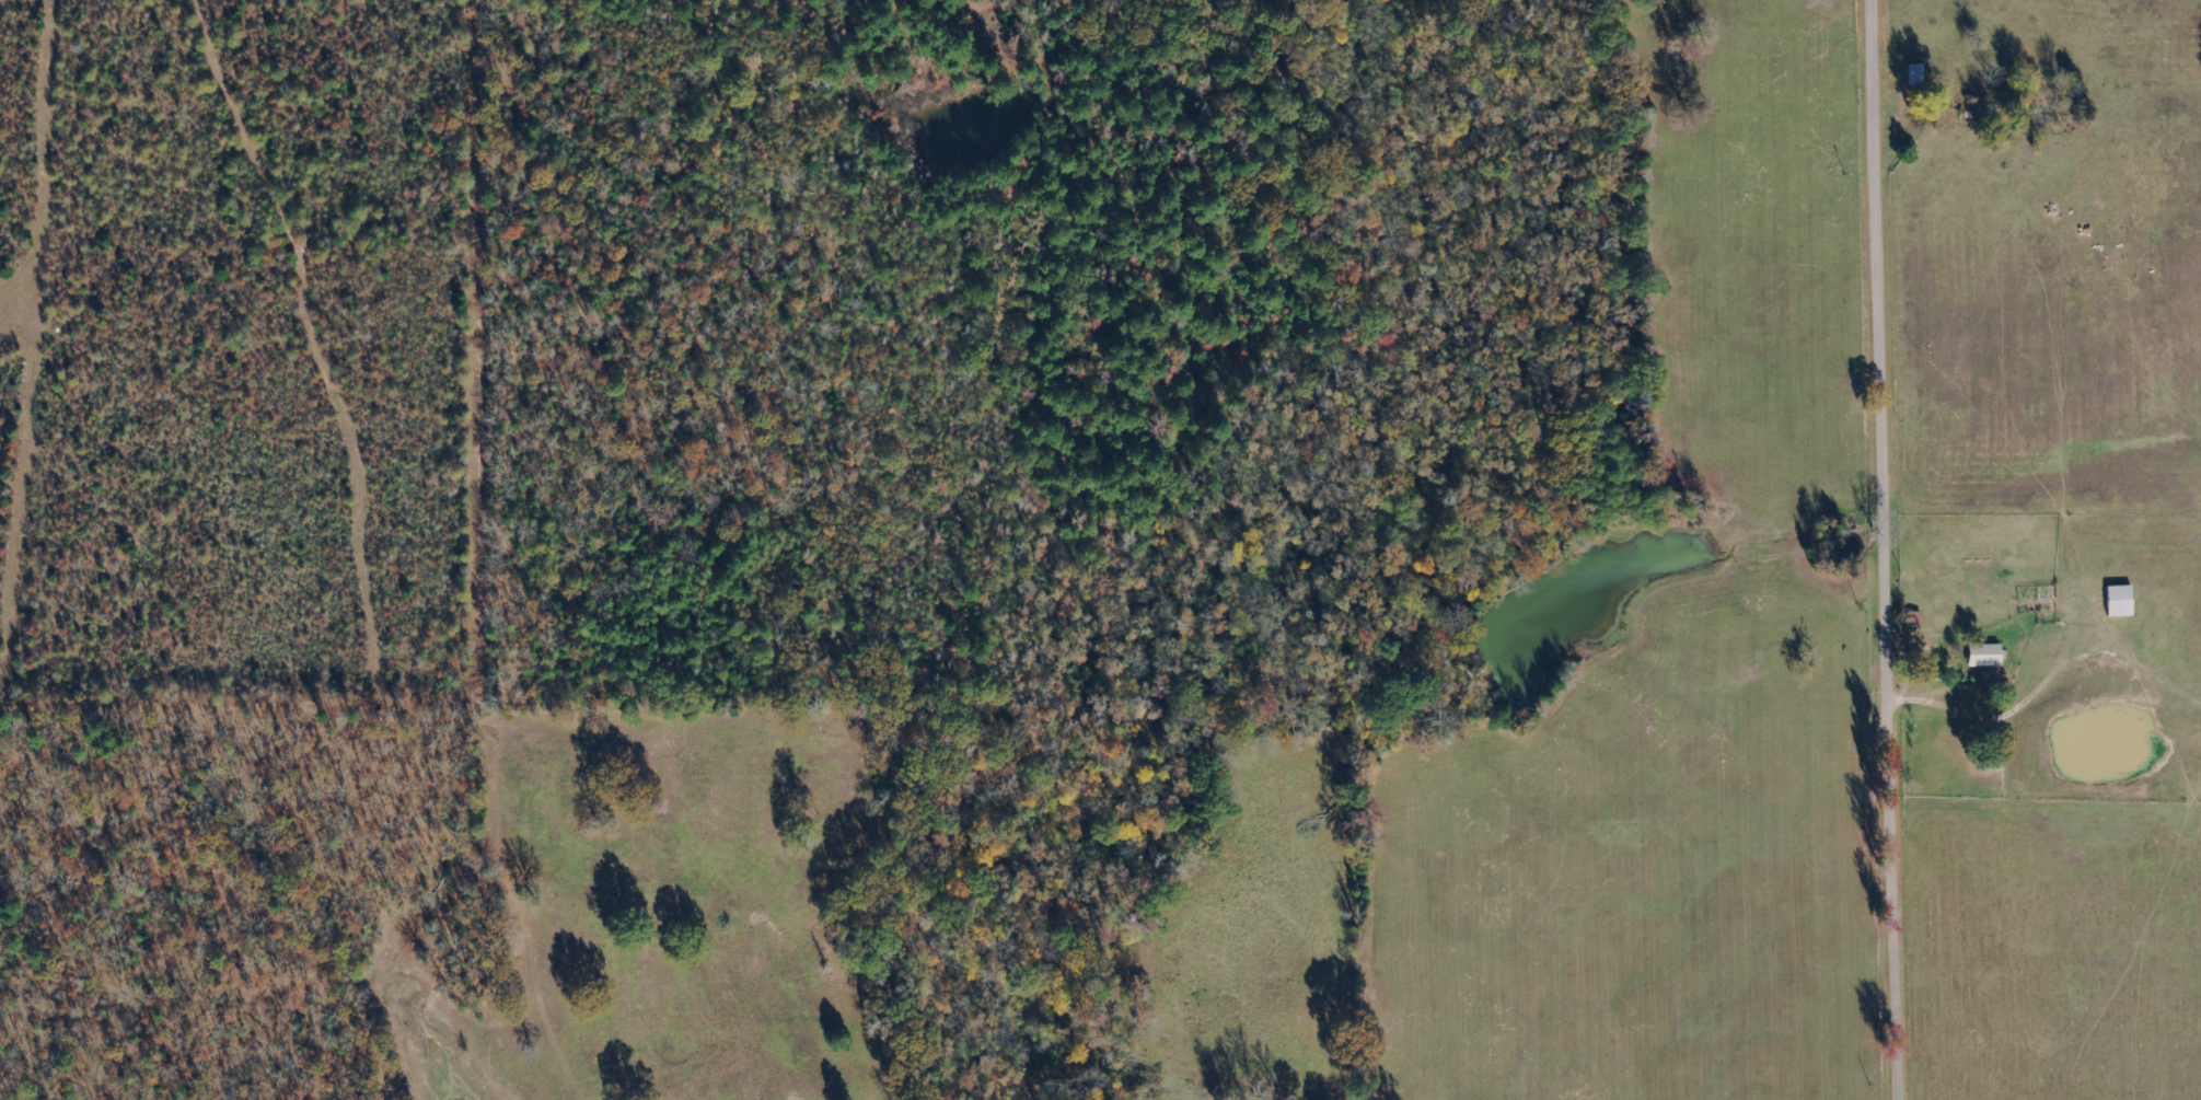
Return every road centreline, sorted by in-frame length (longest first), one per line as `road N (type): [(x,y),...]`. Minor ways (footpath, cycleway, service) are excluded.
road 1 (residential): [(1908,1099),(1878,0)]

